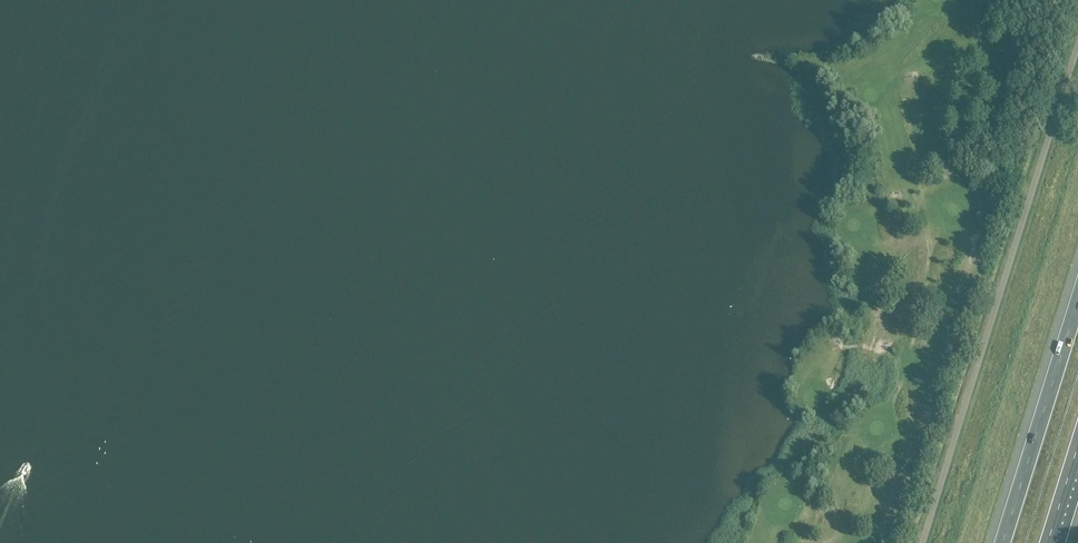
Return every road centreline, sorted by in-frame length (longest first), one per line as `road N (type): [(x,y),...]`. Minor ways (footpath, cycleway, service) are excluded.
road 1 (motorway): [(1077,294),(1000,542)]

